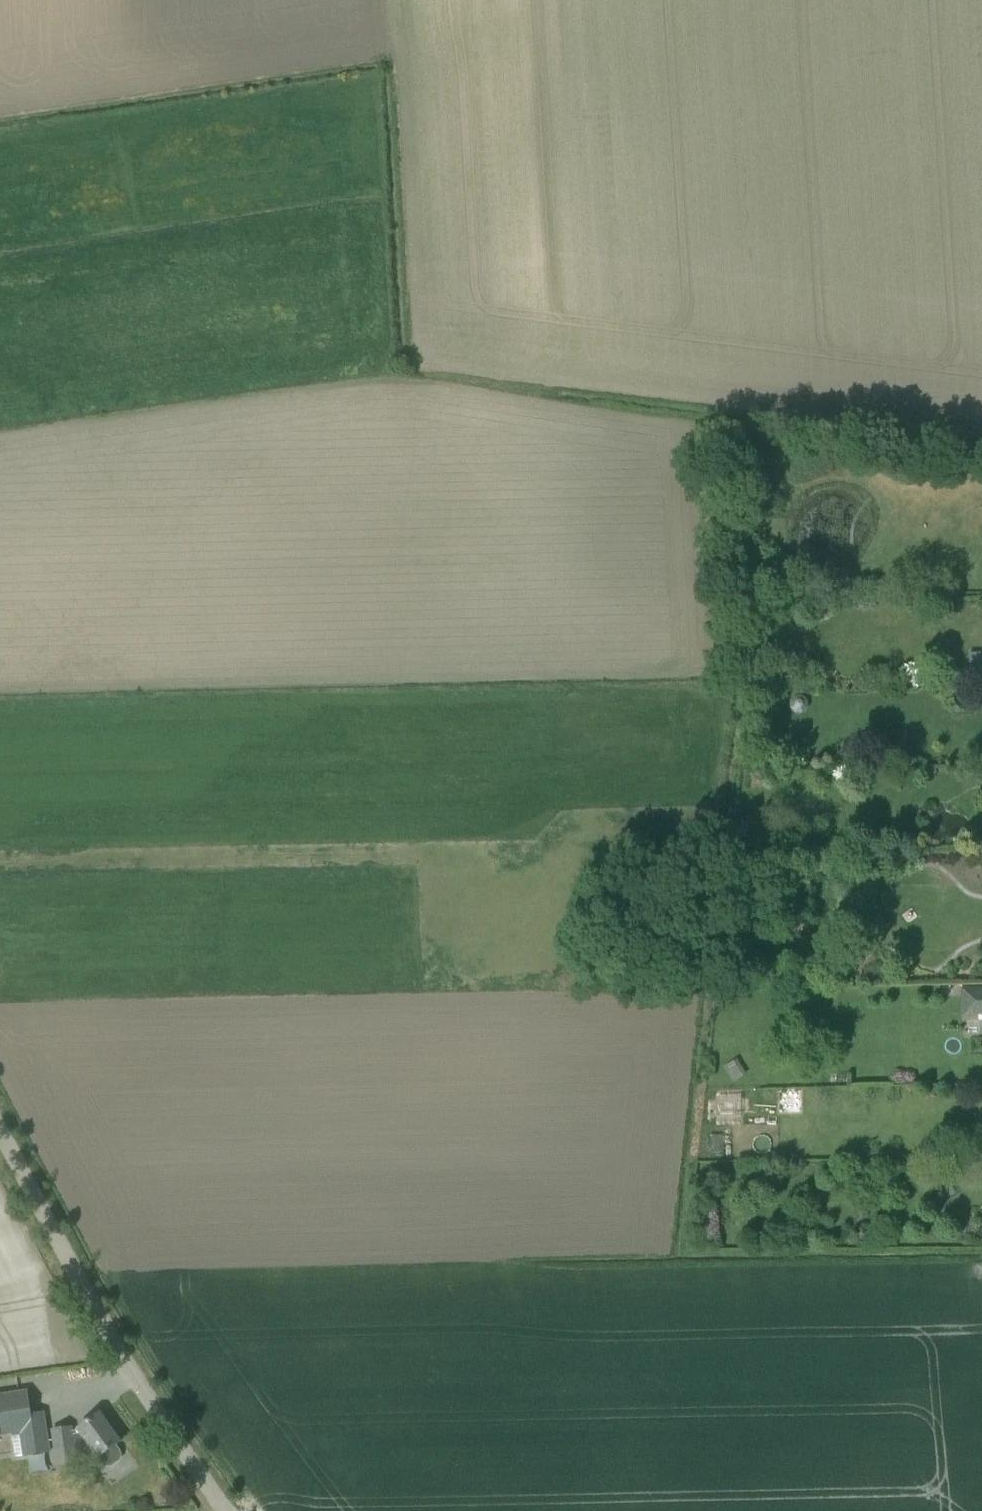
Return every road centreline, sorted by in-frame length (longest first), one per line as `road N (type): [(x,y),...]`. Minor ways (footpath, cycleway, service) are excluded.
road 1 (unclassified): [(247,1510),(139,1351),(0,1084)]

